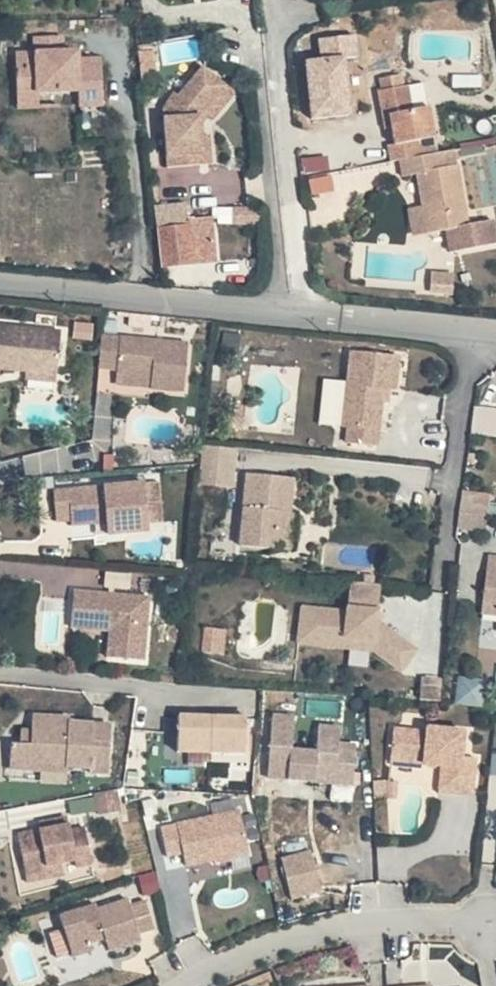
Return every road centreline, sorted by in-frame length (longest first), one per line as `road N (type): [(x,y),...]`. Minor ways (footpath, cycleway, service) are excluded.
road 1 (residential): [(189,985),(243,954),(345,926),(491,924)]
road 2 (residential): [(302,312),(273,0)]
road 3 (residential): [(0,282),(302,312)]
road 4 (residential): [(302,312),(495,335)]

